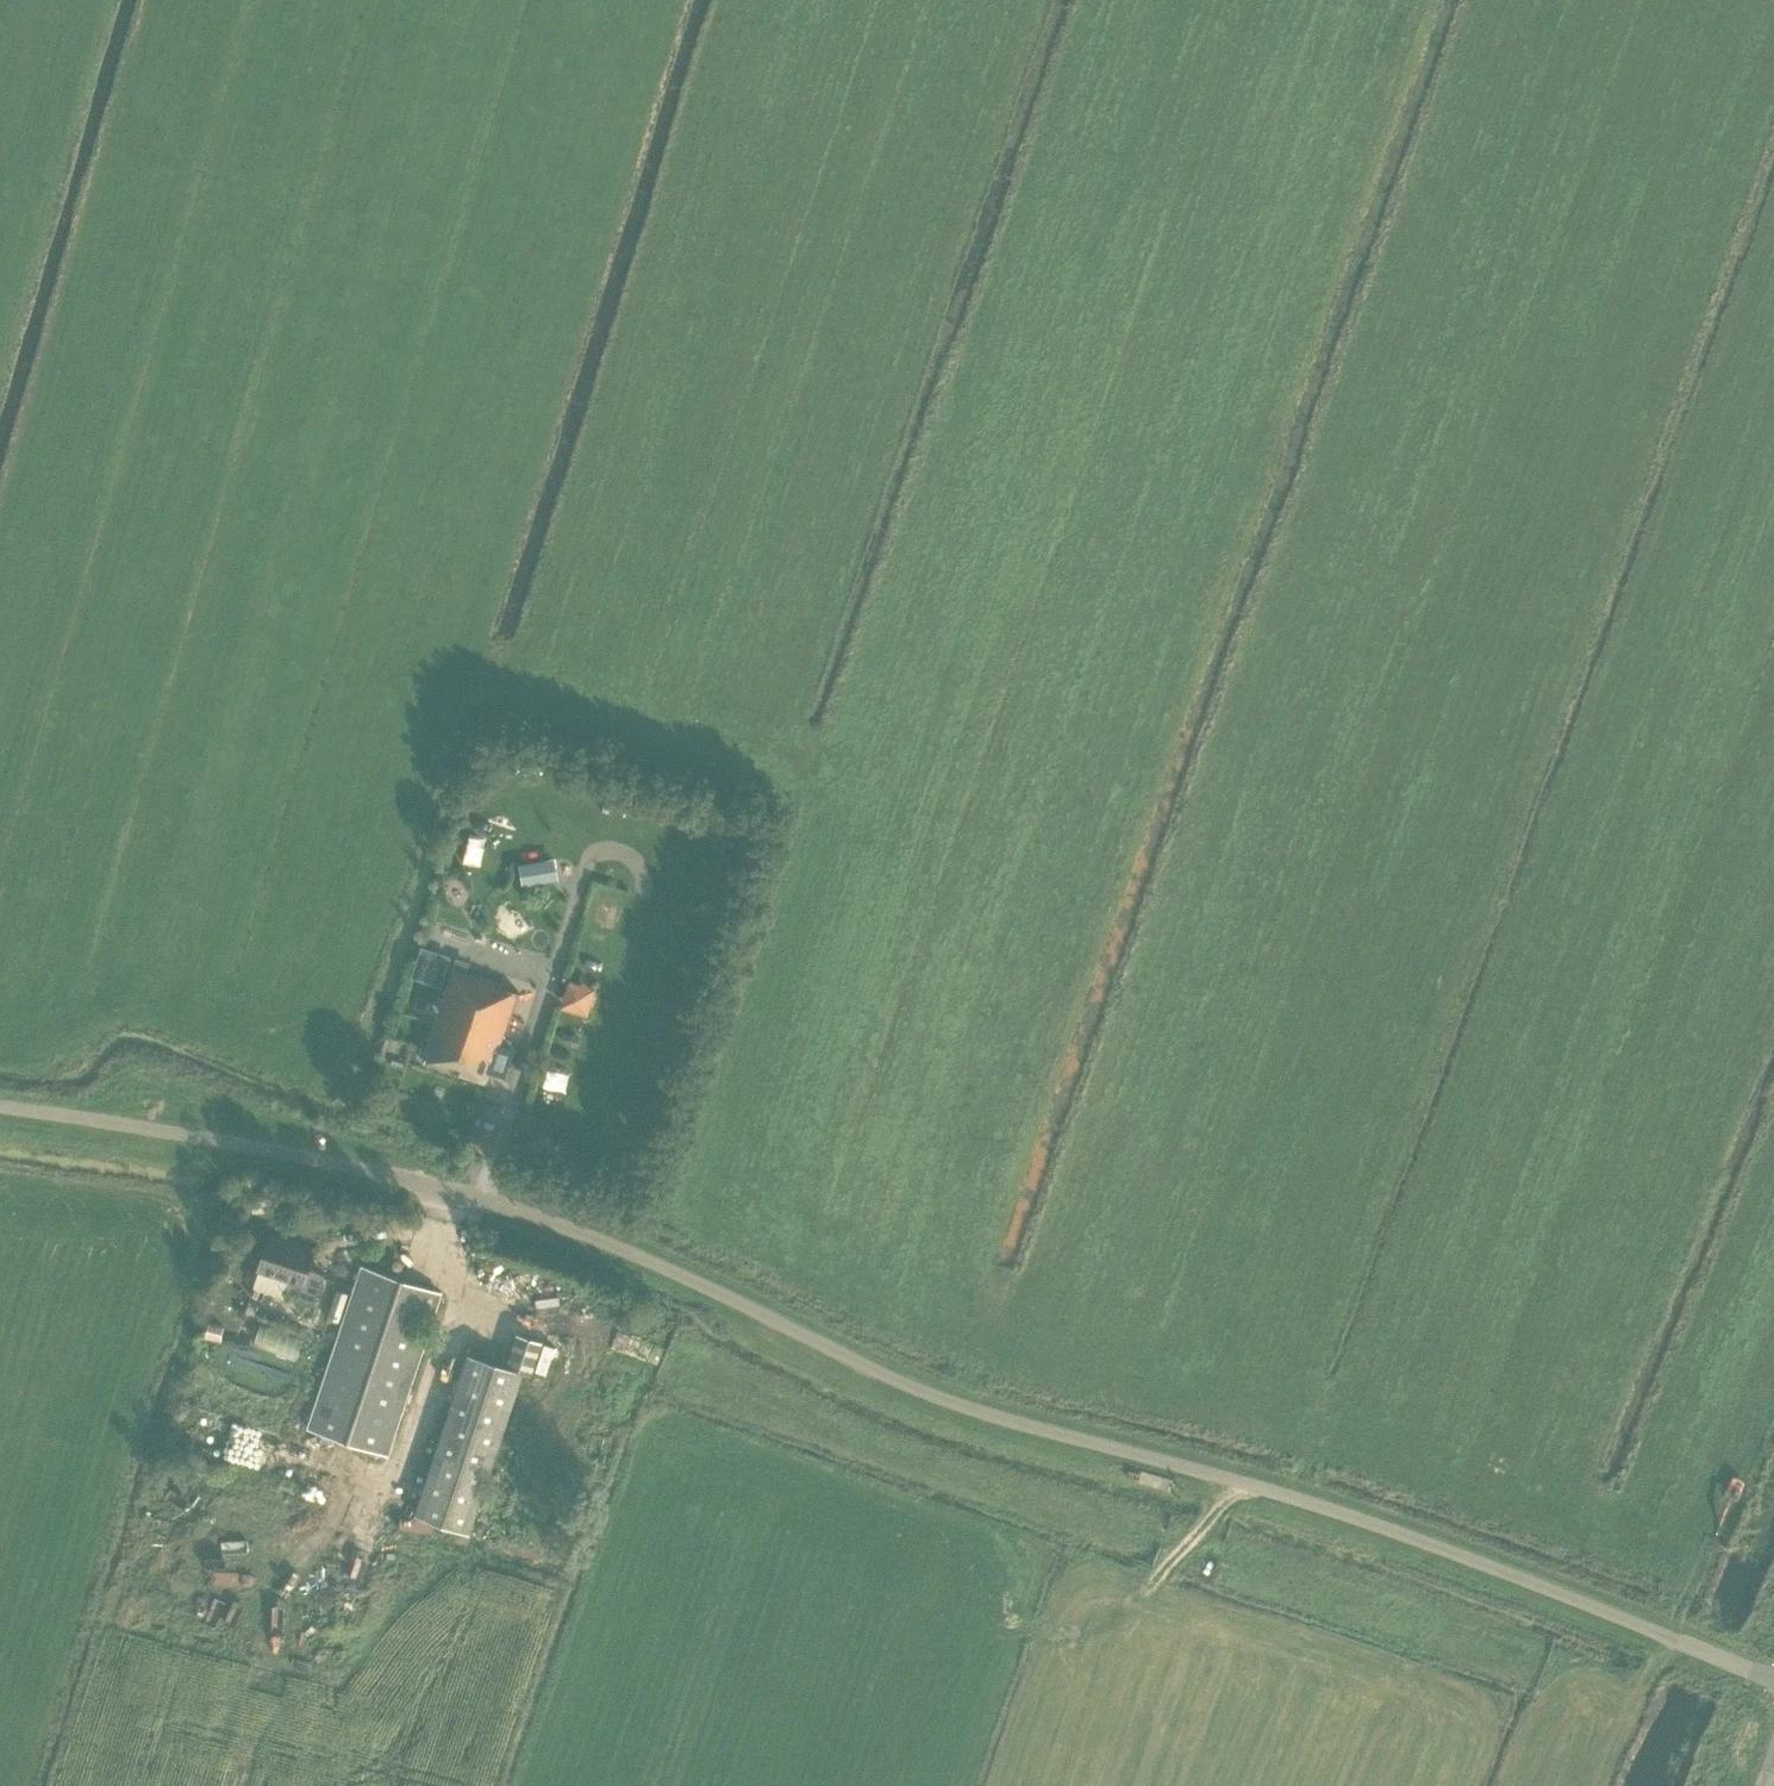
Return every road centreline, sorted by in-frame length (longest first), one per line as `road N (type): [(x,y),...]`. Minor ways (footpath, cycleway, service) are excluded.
road 1 (unclassified): [(0,1106),(385,1175),(579,1231),(901,1383),(1337,1511),(1773,1679)]

